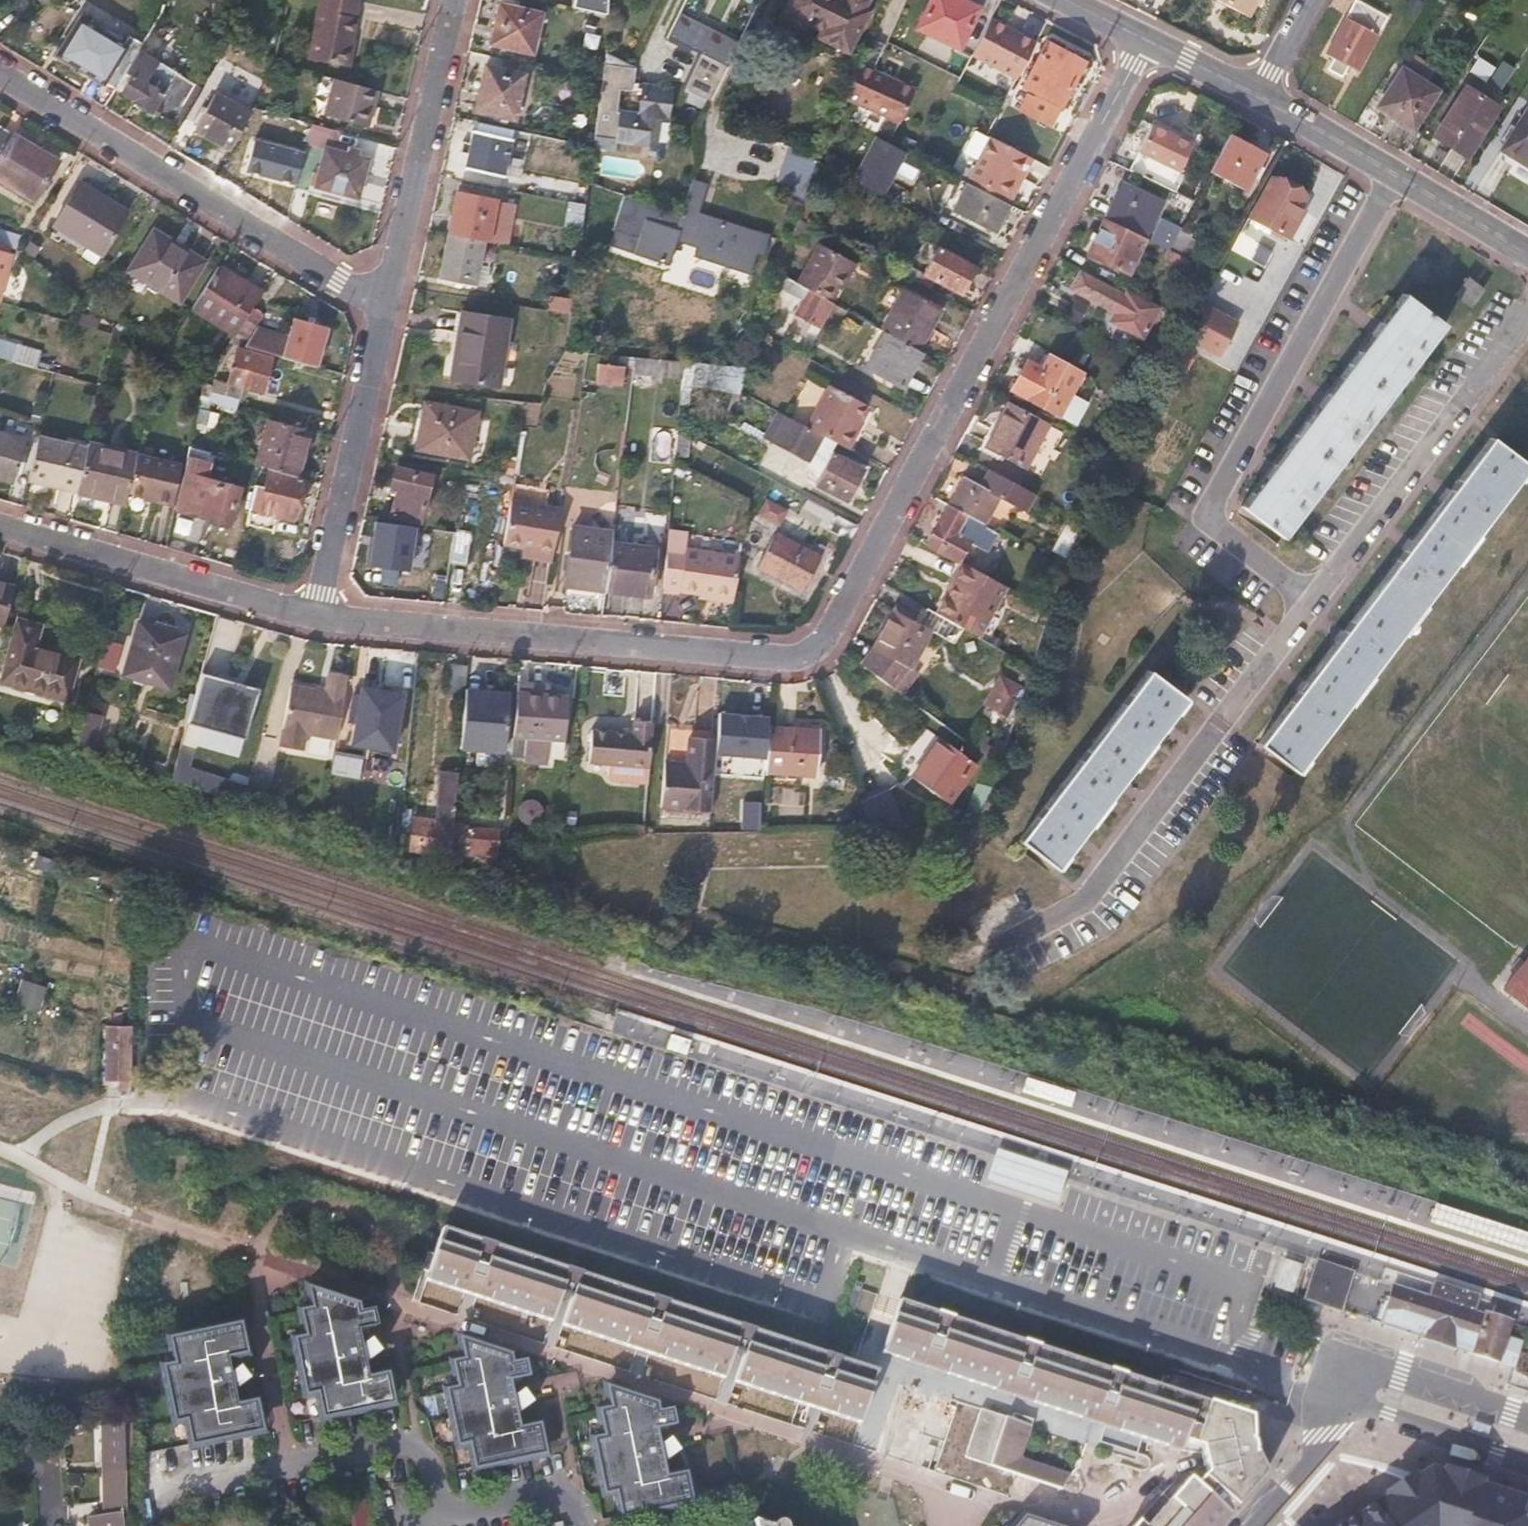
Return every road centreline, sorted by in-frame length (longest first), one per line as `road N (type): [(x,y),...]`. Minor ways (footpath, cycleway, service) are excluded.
road 1 (residential): [(318,619),(784,658),(834,632),(1146,39)]
road 2 (residential): [(1317,605),(1214,531),(1217,494),(1395,175)]
road 3 (residential): [(954,957),(1089,899),(1317,605)]
road 4 (residential): [(0,76),(384,304)]
road 5 (residential): [(1317,605),(1527,319)]
road 6 (residential): [(445,1516),(427,1464),(417,1449),(402,1447),(150,1493)]
road 7 (residential): [(1251,1525),(1350,1406),(1527,1460)]
road 8 (residential): [(0,527),(318,619)]
road 9 (residential): [(318,619),(384,304)]
road 10 (residential): [(384,304),(453,0)]
road 11 (residential): [(1260,97),(1395,175)]
road 12 (residential): [(1395,175),(1527,253)]
road 13 (residential): [(1146,39),(1260,97)]
road 14 (residential): [(570,1496),(445,1516)]

